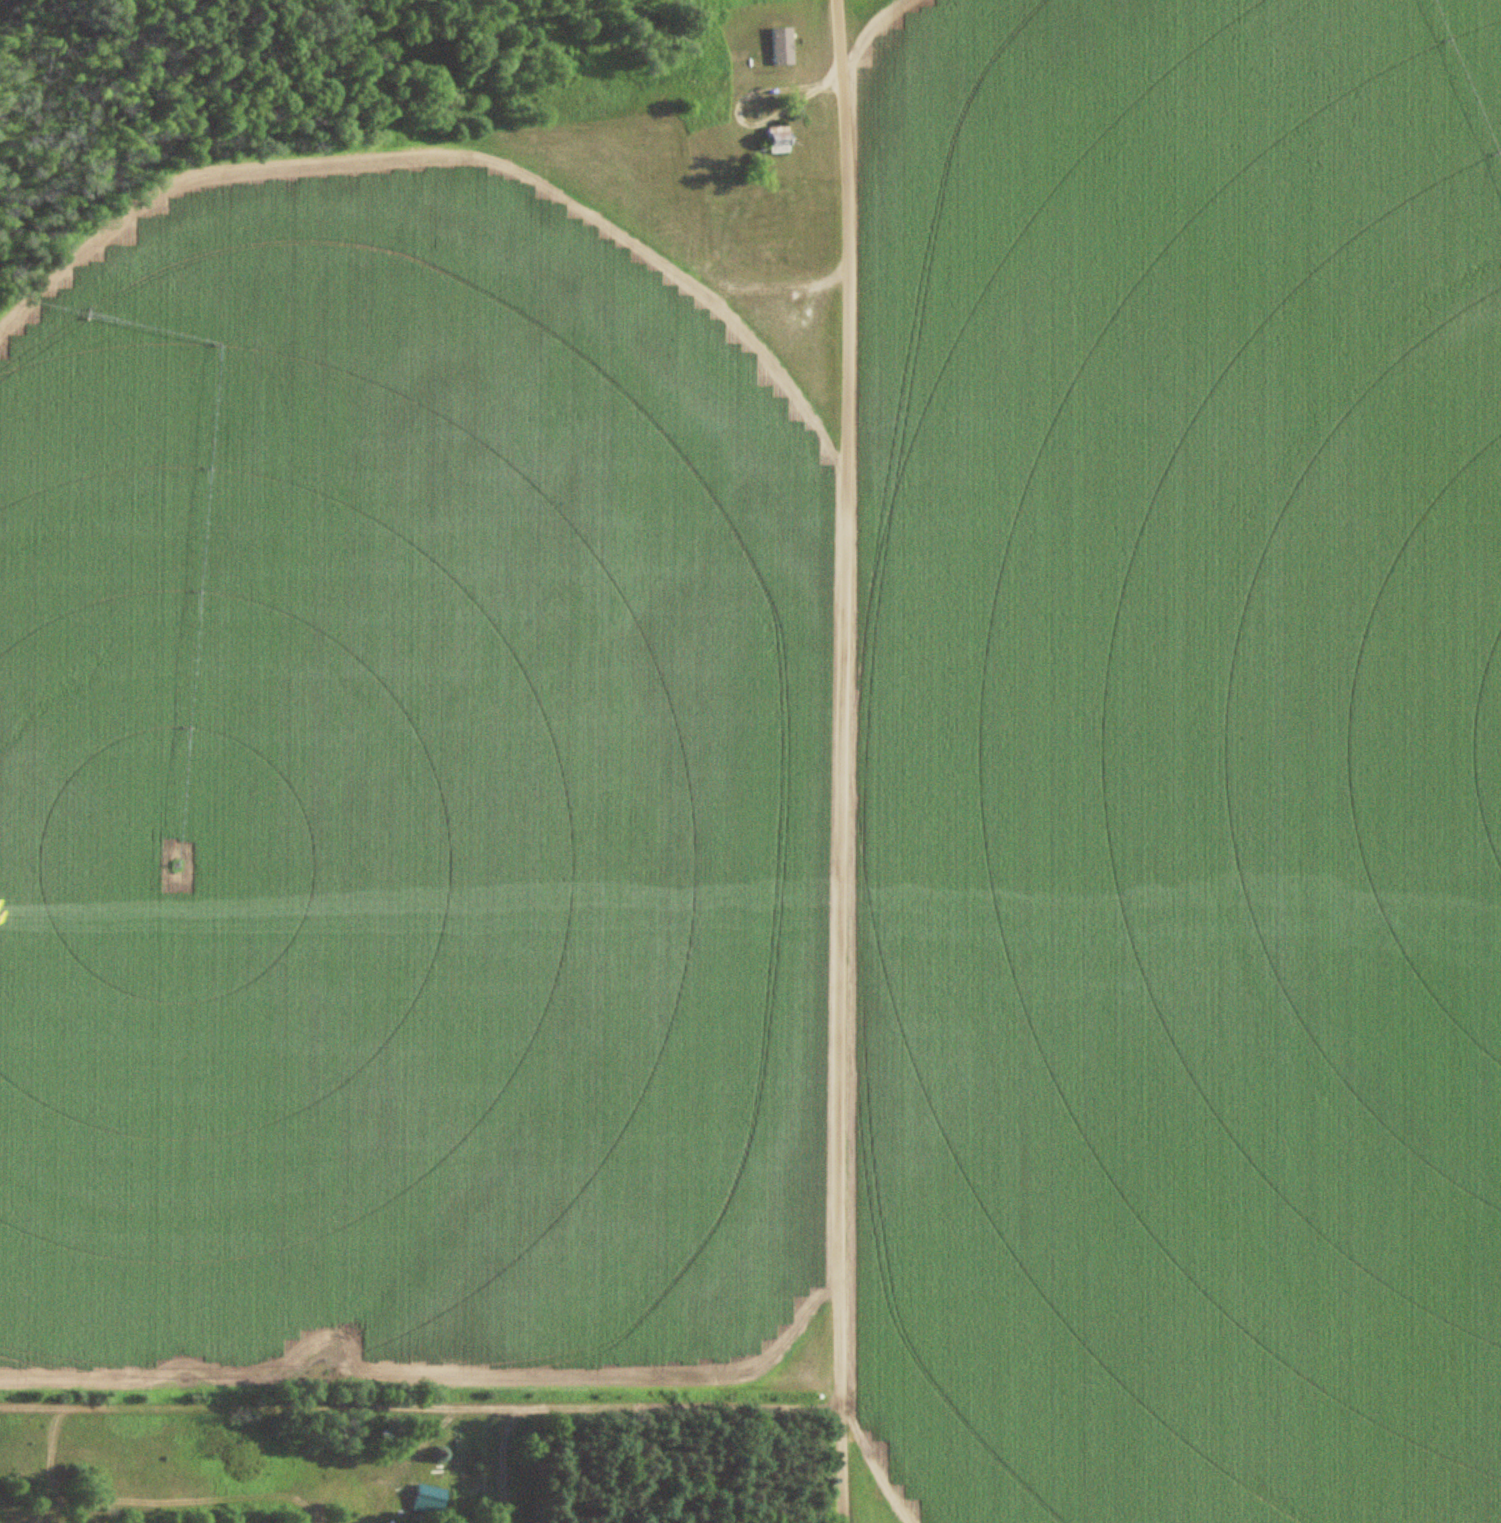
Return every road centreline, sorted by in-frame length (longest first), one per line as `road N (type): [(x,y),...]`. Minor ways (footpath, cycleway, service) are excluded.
road 1 (residential): [(841,0),(830,1522)]

